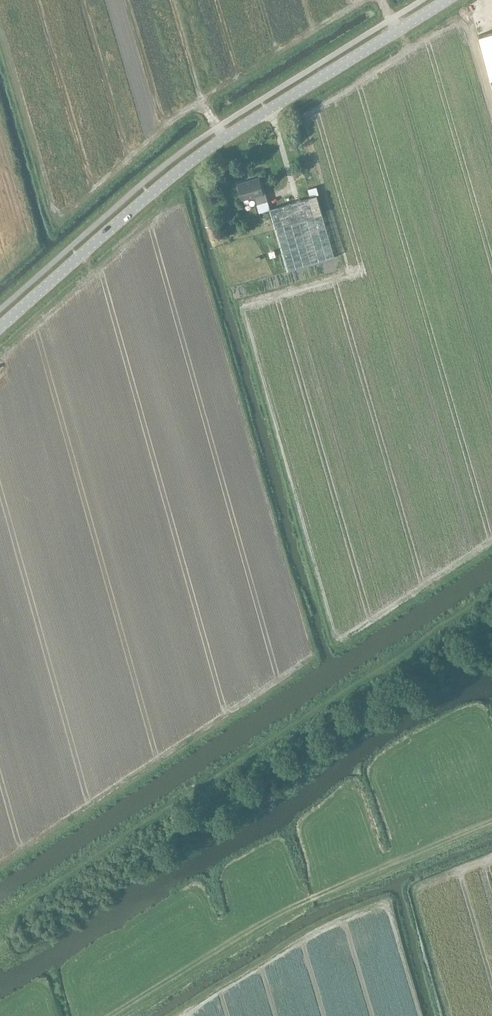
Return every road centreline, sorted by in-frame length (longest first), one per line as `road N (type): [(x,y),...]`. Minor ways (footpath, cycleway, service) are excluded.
road 1 (unclassified): [(0,327),(187,164),(448,0)]

